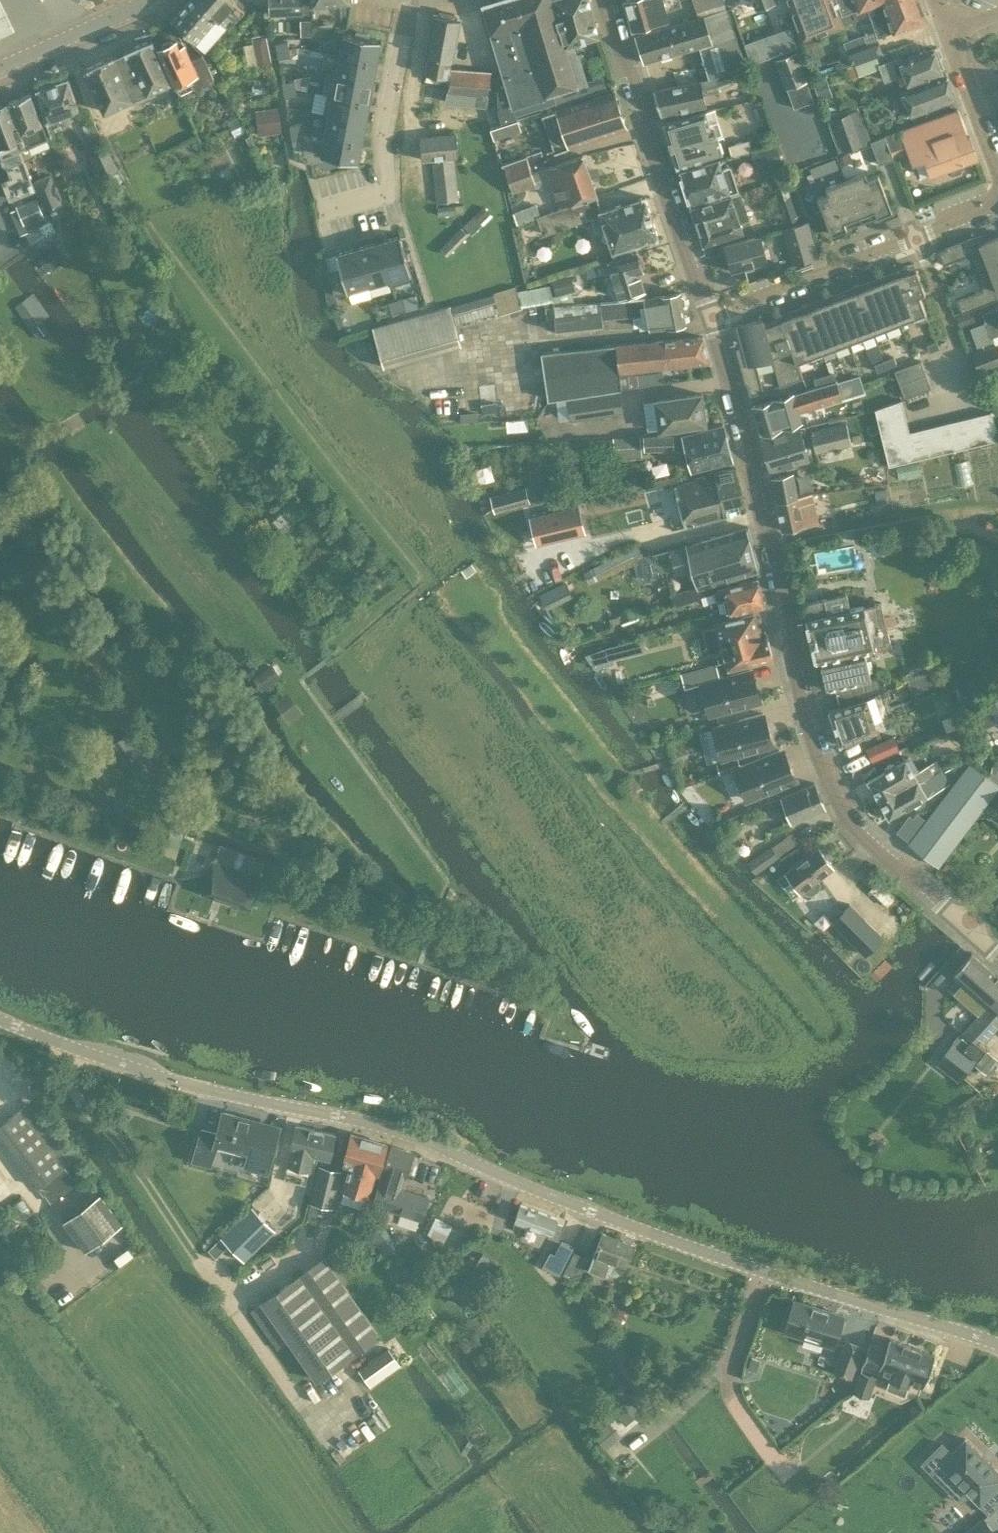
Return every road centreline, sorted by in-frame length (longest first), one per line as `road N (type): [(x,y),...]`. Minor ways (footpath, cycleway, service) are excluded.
road 1 (tertiary): [(997,1345),(672,1241),(429,1142),(132,1069),(0,1019)]
road 2 (residential): [(963,920),(853,830),(834,793),(809,725),(711,318)]
road 3 (residential): [(711,318),(601,0)]
road 4 (residential): [(711,318),(997,210)]
road 5 (residential): [(319,210),(393,189),(384,137),(408,0)]
road 6 (secondary): [(0,70),(146,0)]
road 7 (residential): [(997,162),(948,32)]

